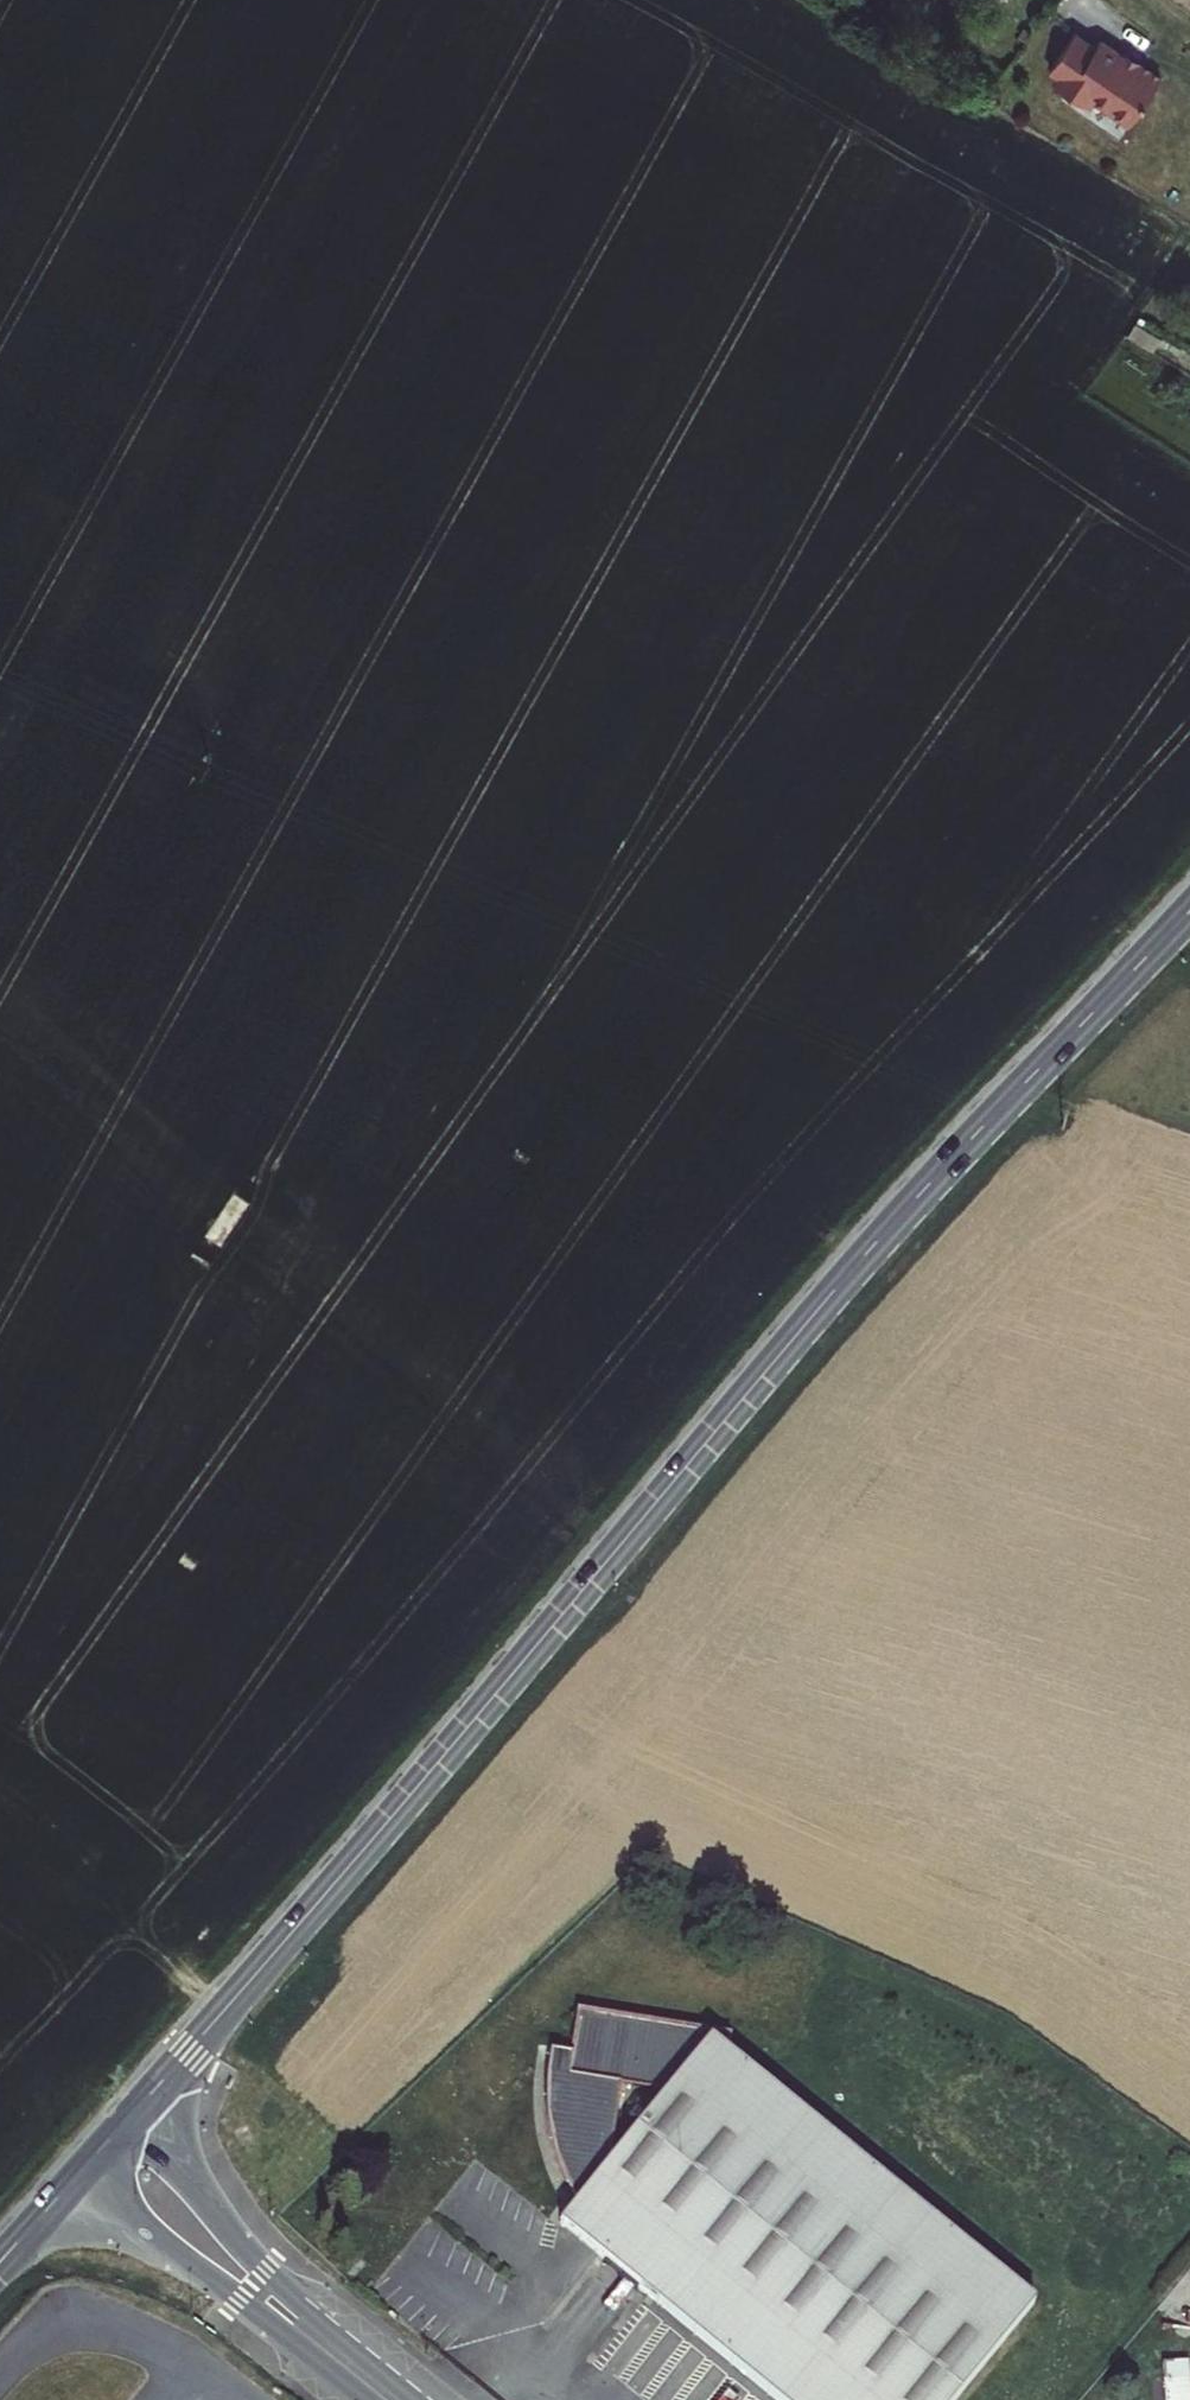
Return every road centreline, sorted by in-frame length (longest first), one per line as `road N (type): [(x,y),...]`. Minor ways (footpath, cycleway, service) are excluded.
road 1 (secondary): [(87,2165),(872,1248),(1189,911)]
road 2 (unclassified): [(87,2165),(384,2399)]
road 3 (secondary): [(0,2261),(87,2165)]

